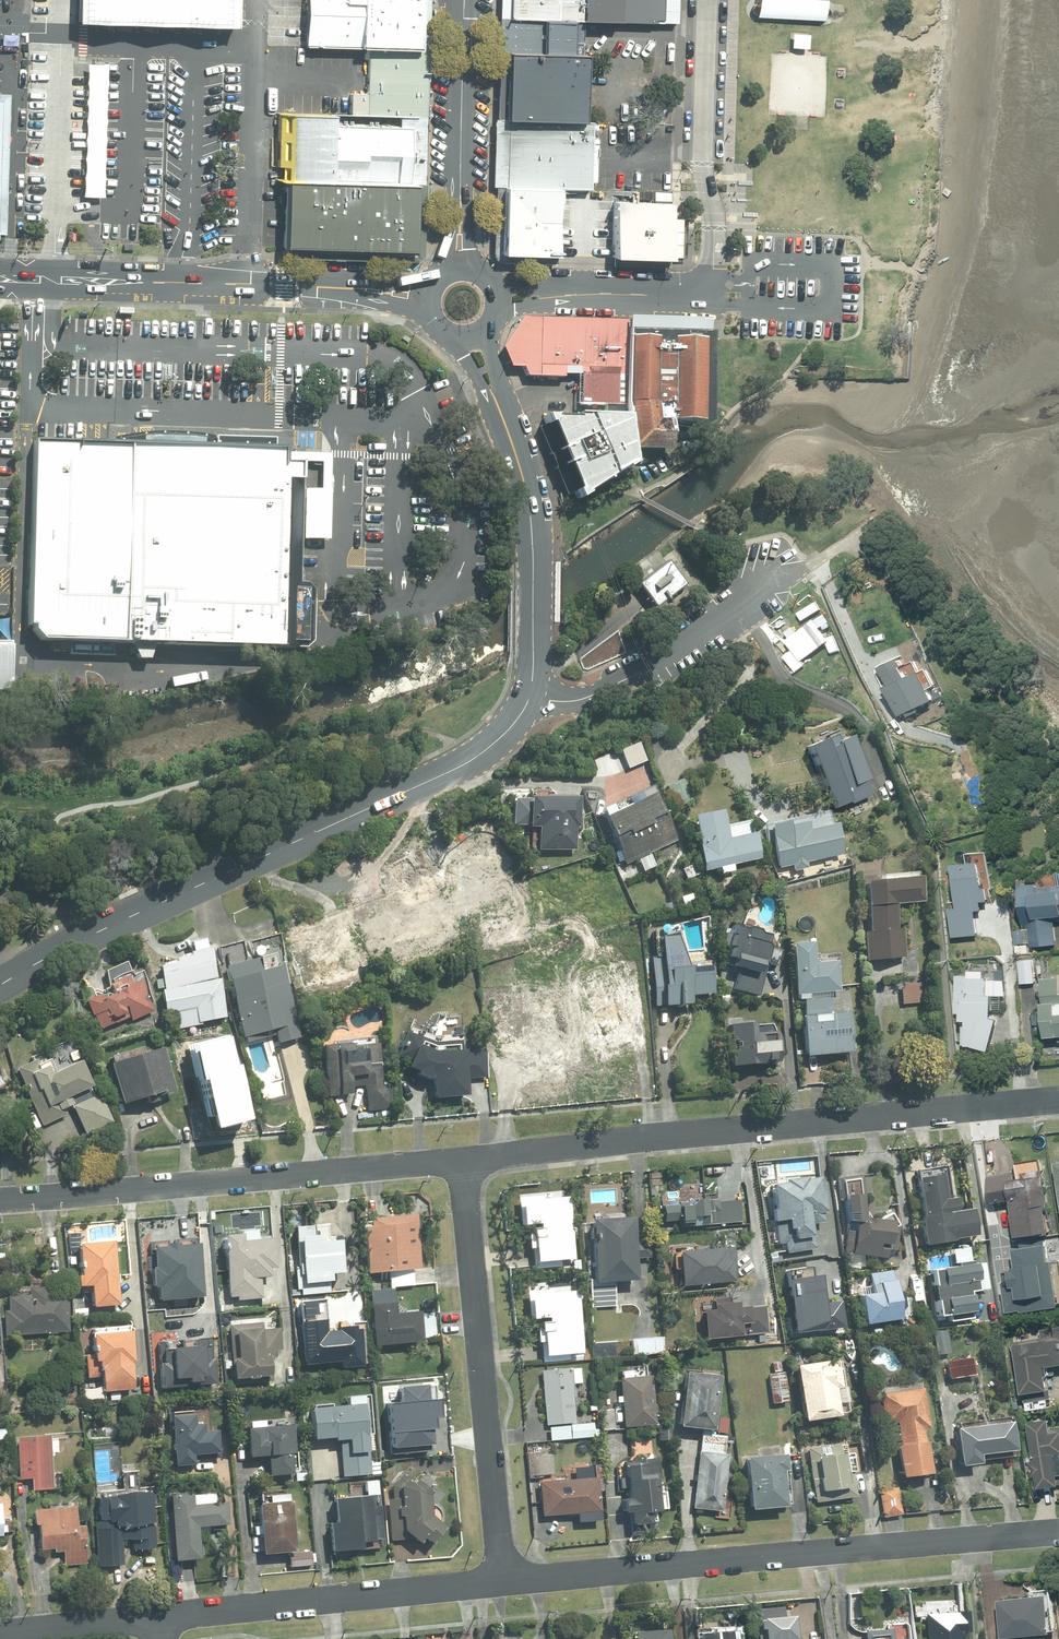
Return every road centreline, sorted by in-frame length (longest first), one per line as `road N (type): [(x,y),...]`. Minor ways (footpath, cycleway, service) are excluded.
road 1 (tertiary): [(525,698),(501,736),(475,756),(0,985)]
road 2 (residential): [(1058,1099),(462,1158)]
road 3 (residential): [(1058,1532),(501,1584)]
road 4 (residential): [(462,1158),(0,1199)]
road 5 (residential): [(462,1158),(501,1584)]
road 6 (tertiary): [(343,288),(0,278)]
road 7 (residential): [(501,1584),(164,1619)]
road 8 (residential): [(708,0),(703,163),(715,226),(713,293)]
road 9 (residential): [(777,571),(599,692),(563,701),(525,698)]
road 10 (tertiary): [(500,415),(531,521),(525,698)]
road 11 (tertiary): [(464,0),(460,198)]
road 12 (residential): [(164,1619),(0,1636)]
road 13 (residential): [(713,293),(568,292)]

